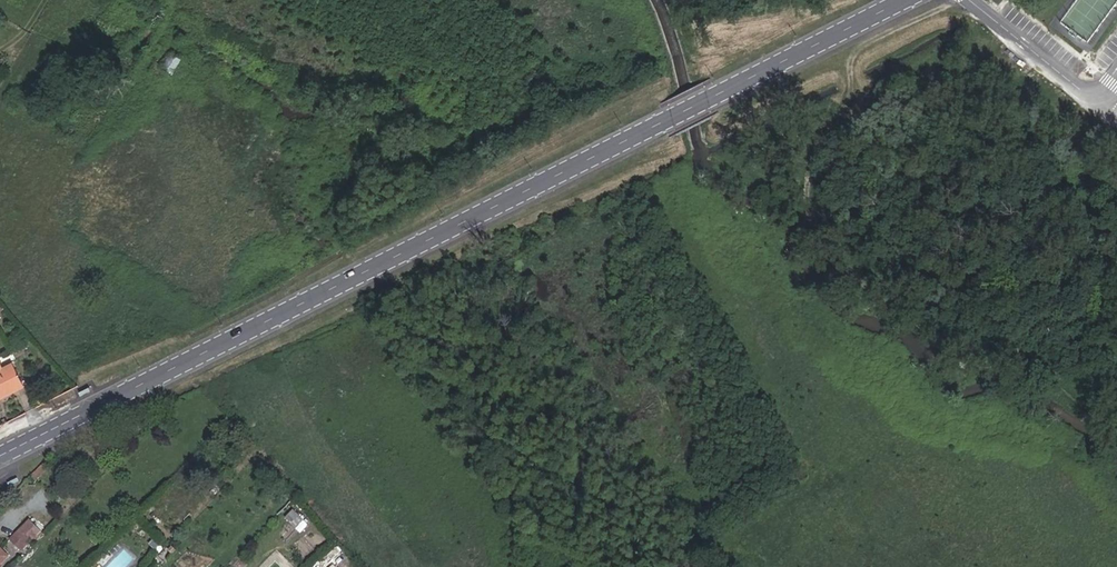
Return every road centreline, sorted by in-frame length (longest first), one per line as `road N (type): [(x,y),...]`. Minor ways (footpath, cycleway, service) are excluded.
road 1 (tertiary): [(902,0),(0,455)]
road 2 (residential): [(974,0),(1097,97)]

